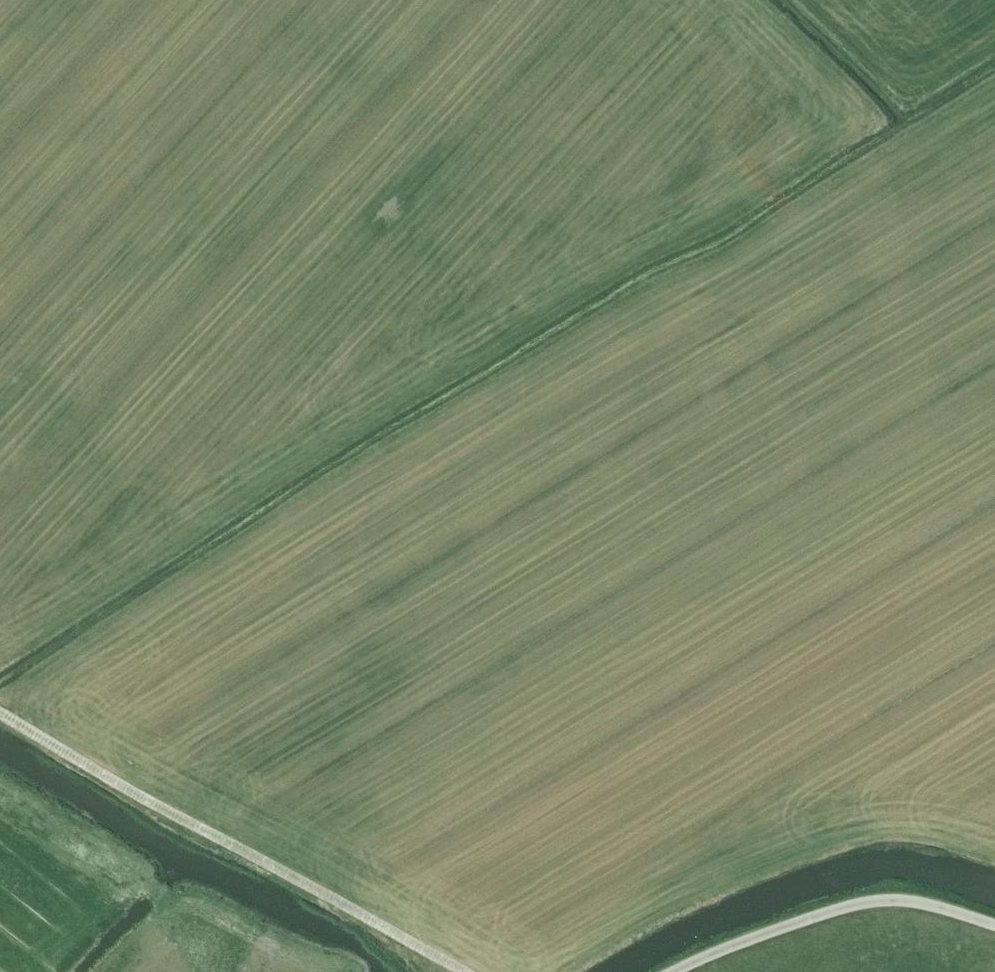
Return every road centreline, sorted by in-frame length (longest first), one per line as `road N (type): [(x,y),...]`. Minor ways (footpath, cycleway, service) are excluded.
road 1 (track): [(464,971),(0,713)]
road 2 (unclassified): [(674,971),(872,902),(911,902),(994,925)]

